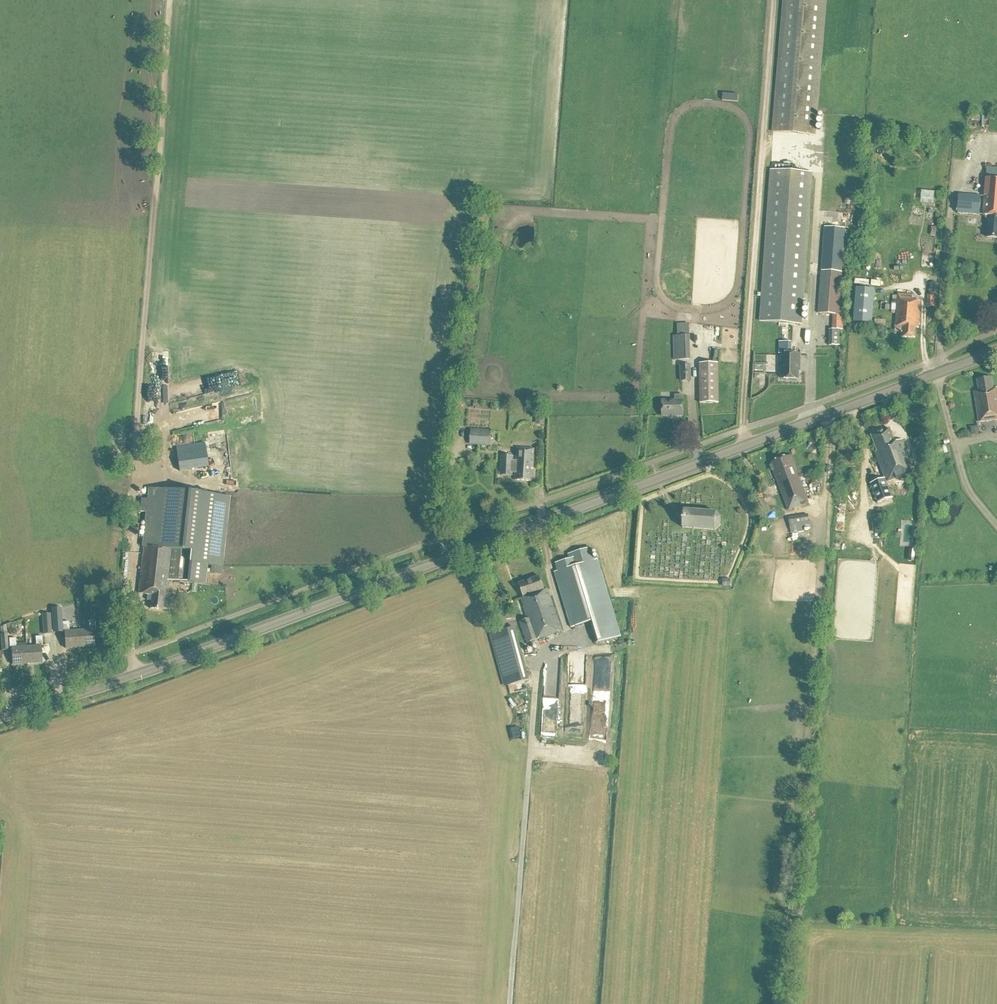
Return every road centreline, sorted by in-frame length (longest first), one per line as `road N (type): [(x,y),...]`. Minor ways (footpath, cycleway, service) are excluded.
road 1 (tertiary): [(0,718),(186,658),(996,351)]

